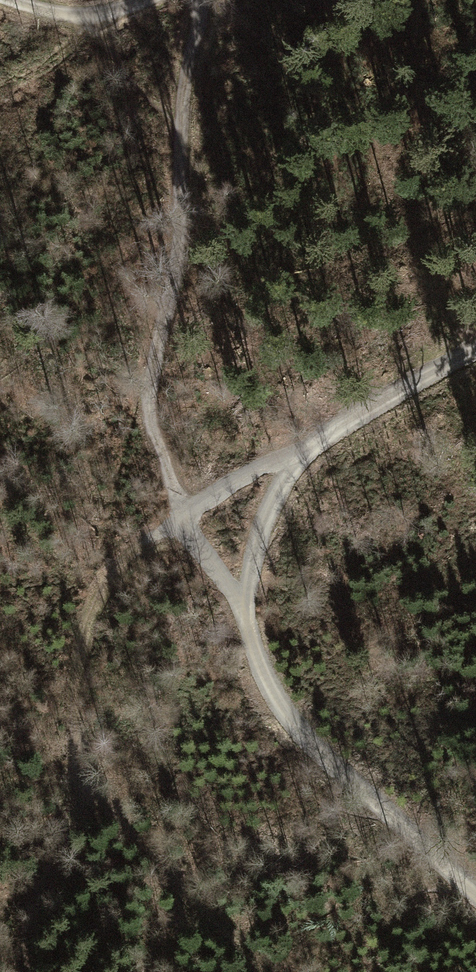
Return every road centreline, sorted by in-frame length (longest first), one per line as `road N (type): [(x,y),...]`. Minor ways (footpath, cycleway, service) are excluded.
road 1 (track): [(179,514),(95,597),(77,649),(71,730),(85,785),(251,971)]
road 2 (track): [(202,0),(183,123),(181,234),(150,400),(179,514)]
road 3 (track): [(179,514),(245,613),(282,707),(475,893)]
road 4 (track): [(475,346),(304,449),(265,516),(248,564),(245,613)]
road 5 (track): [(10,0),(70,15),(149,0)]
road 6 (track): [(179,514),(304,449)]

